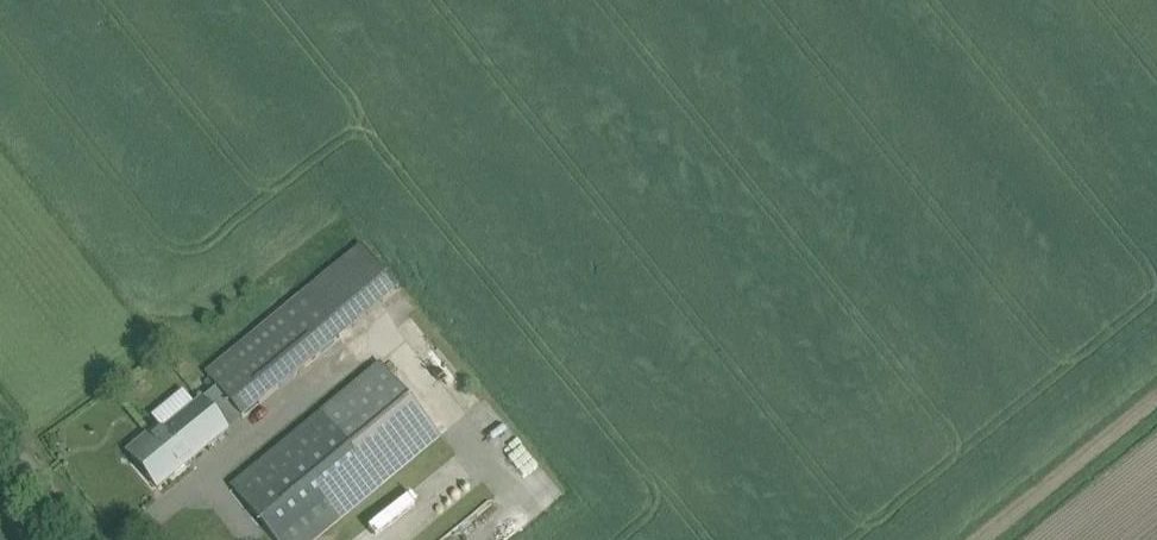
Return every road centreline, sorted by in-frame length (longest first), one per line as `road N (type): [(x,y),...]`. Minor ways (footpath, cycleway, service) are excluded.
road 1 (track): [(979,539),(1156,395)]
road 2 (tertiary): [(86,539),(0,433)]

